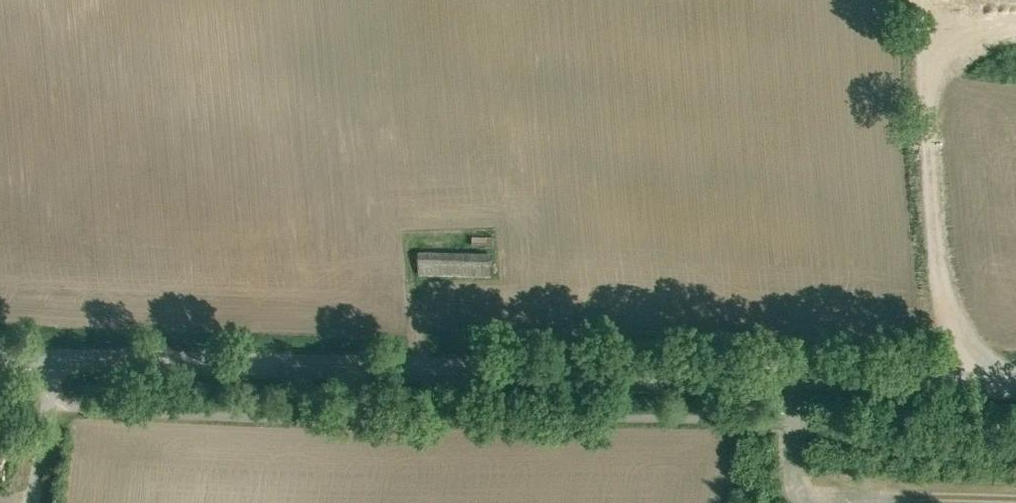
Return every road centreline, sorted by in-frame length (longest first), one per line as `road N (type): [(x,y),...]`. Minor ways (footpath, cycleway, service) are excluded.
road 1 (secondary): [(1015,387),(56,362)]
road 2 (track): [(957,385),(927,0)]
road 3 (unclassified): [(56,362),(32,502)]

